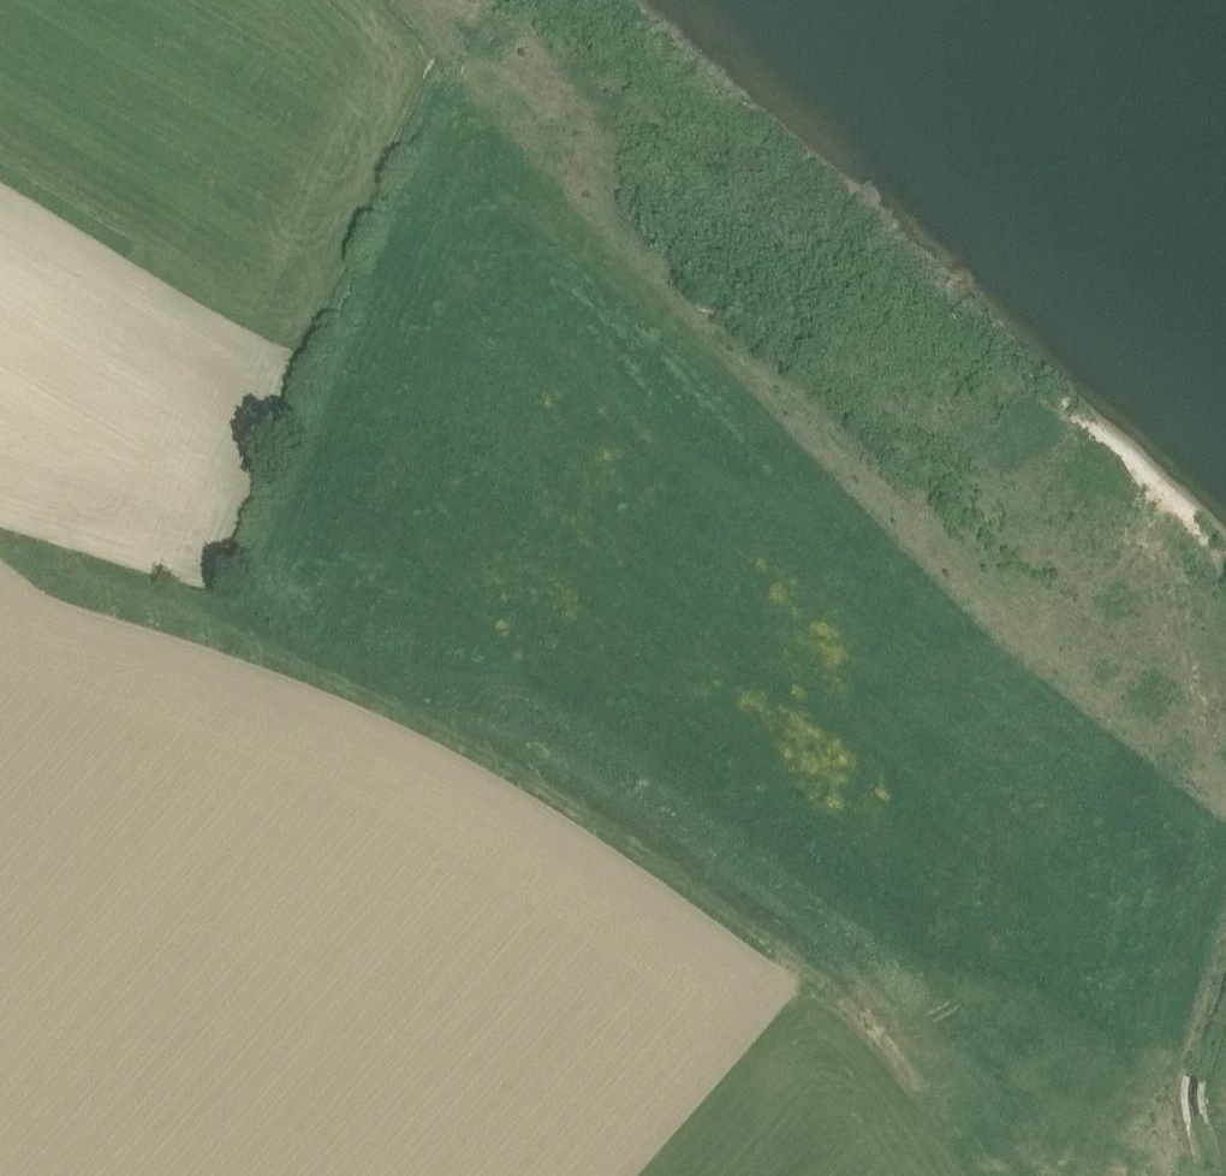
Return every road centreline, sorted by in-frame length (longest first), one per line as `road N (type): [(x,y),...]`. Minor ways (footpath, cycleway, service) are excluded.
road 1 (track): [(1002,1175),(958,1110),(866,1012),(539,782),(175,612),(64,577)]

